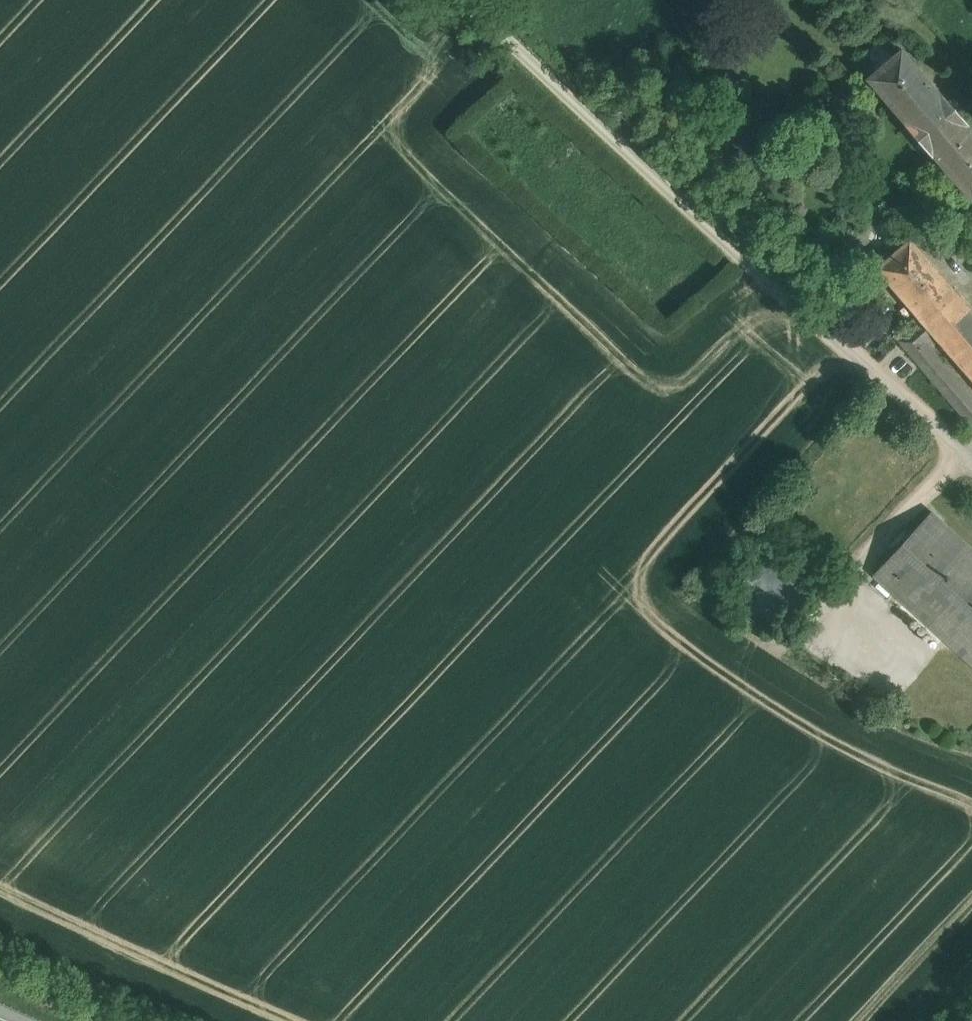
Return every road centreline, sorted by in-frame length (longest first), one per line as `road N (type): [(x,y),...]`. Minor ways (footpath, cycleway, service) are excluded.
road 1 (unclassified): [(971,466),(468,0)]

